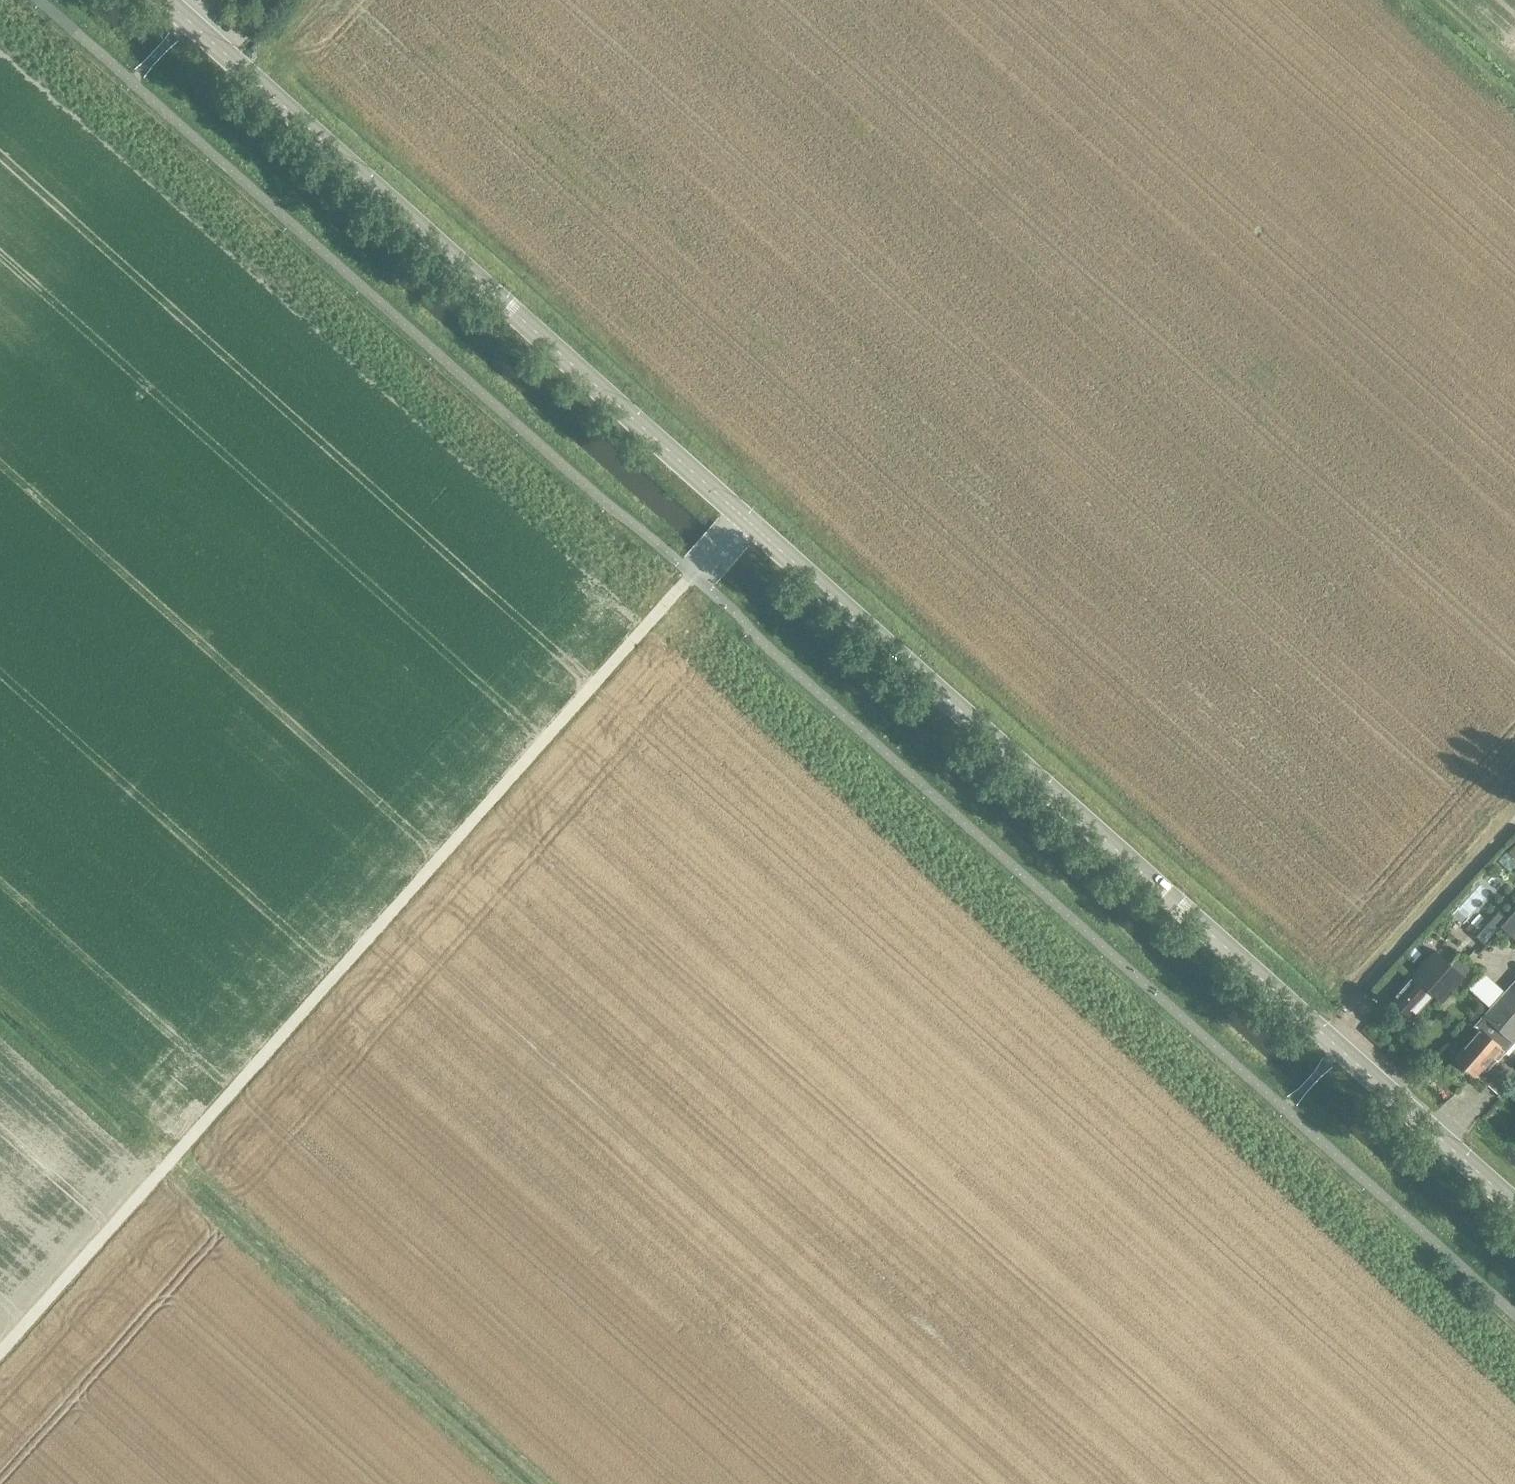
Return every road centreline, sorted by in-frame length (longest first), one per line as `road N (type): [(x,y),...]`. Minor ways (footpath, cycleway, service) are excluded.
road 1 (track): [(0,1350),(693,574)]
road 2 (tertiary): [(1514,1206),(746,521)]
road 3 (tertiary): [(746,521),(164,0)]

